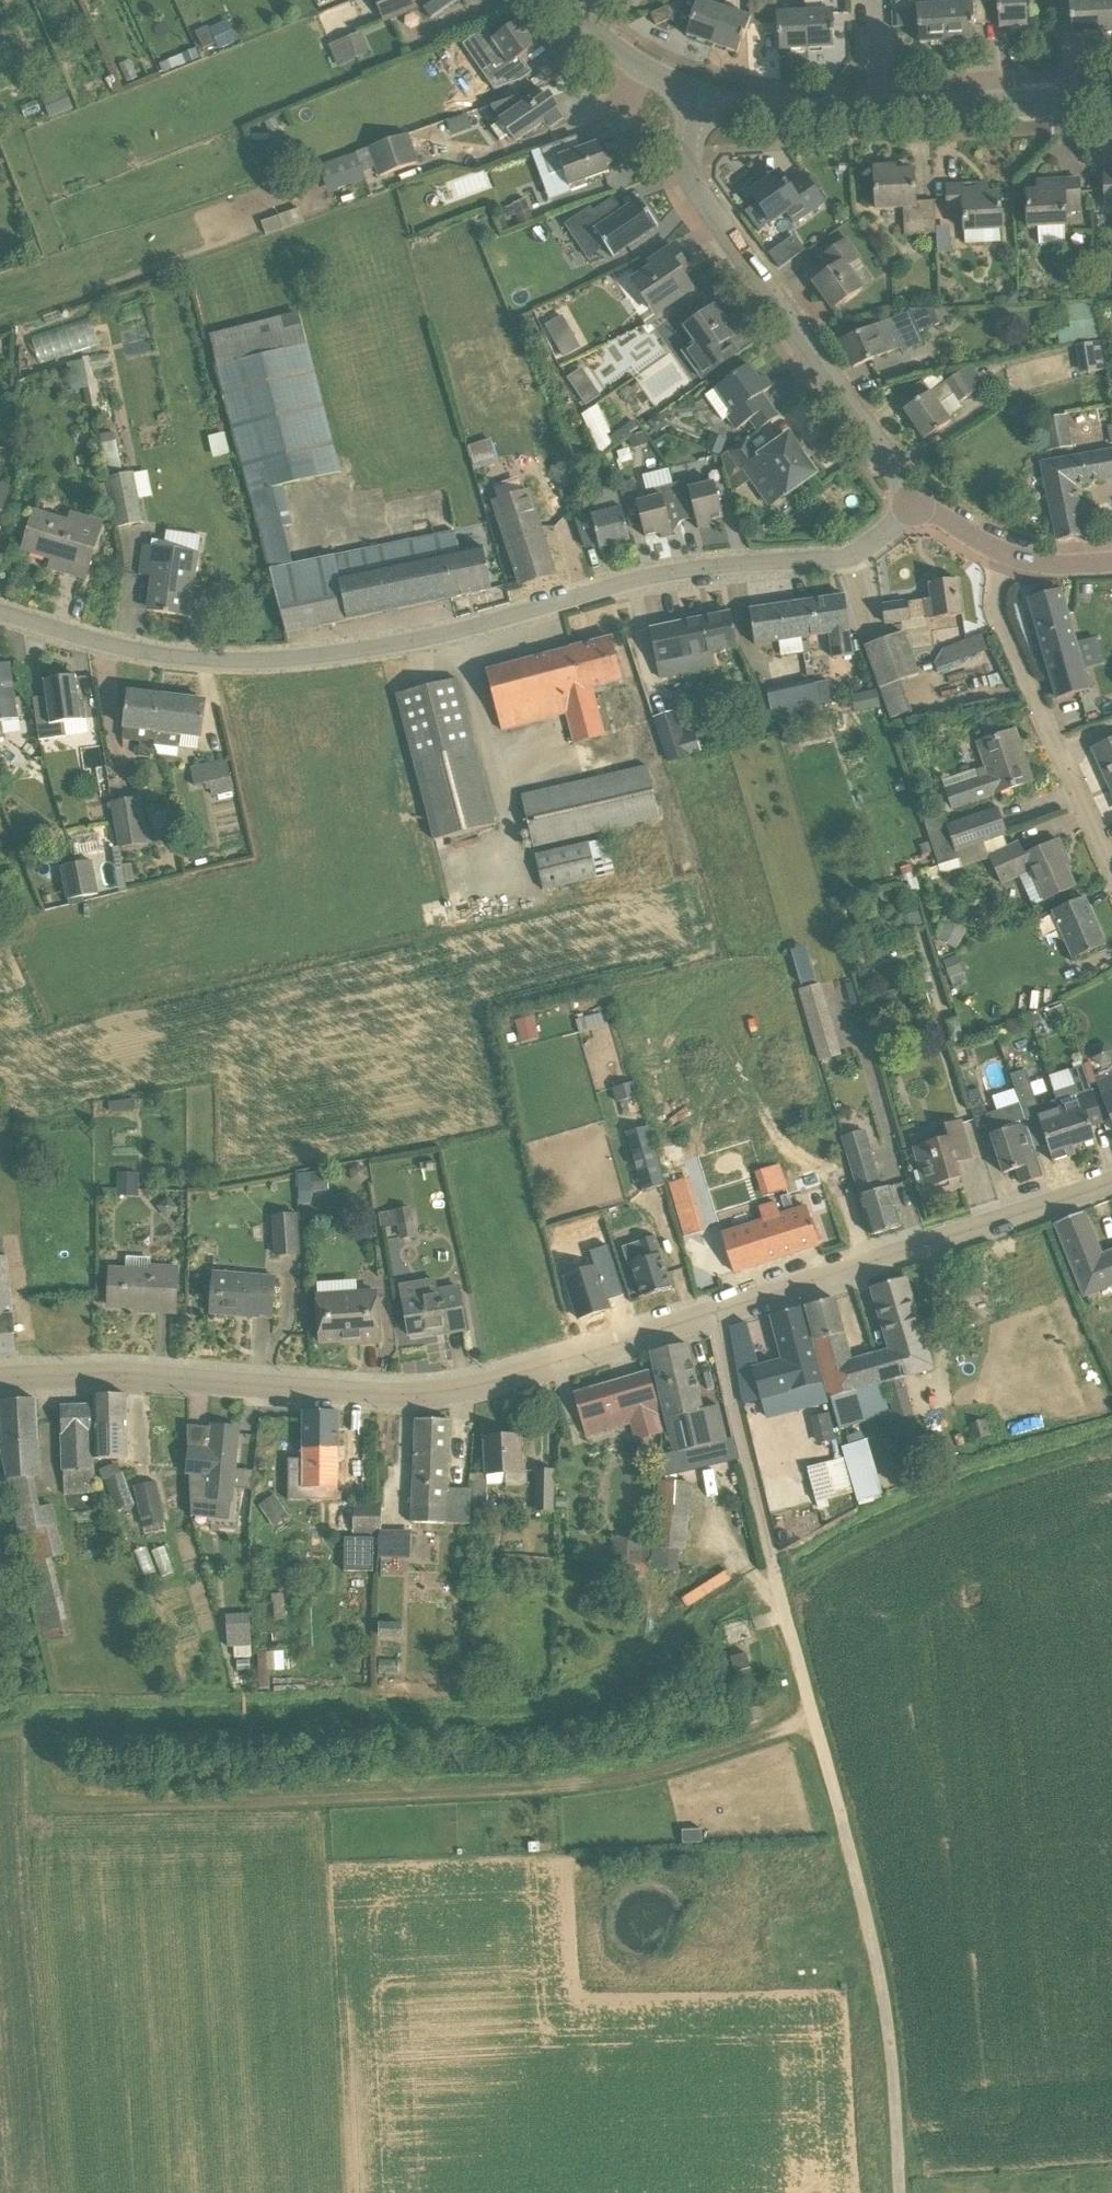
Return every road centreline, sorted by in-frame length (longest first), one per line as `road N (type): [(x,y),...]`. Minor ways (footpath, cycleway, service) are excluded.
road 1 (residential): [(0,612),(129,650),(205,662),(284,661),(399,645),(677,573),(837,561),(921,504)]
road 2 (unclassified): [(907,2192),(874,1944),(714,1316)]
road 3 (track): [(815,1720),(582,1791),(51,1802)]
road 4 (residential): [(0,1381),(99,1376),(457,1392),(714,1316)]
road 5 (residential): [(921,504),(703,192),(695,147),(706,103)]
road 6 (residential): [(714,1316),(1111,1185)]
road 7 (track): [(787,1613),(918,1544),(1111,1476)]
road 8 (residential): [(1111,866),(1005,630),(1001,592),(1014,561)]
road 9 (tertiary): [(881,110),(1111,100)]
road 10 (tertiary): [(706,103),(636,66),(561,0)]
road 11 (tertiary): [(706,103),(788,114),(881,110)]

